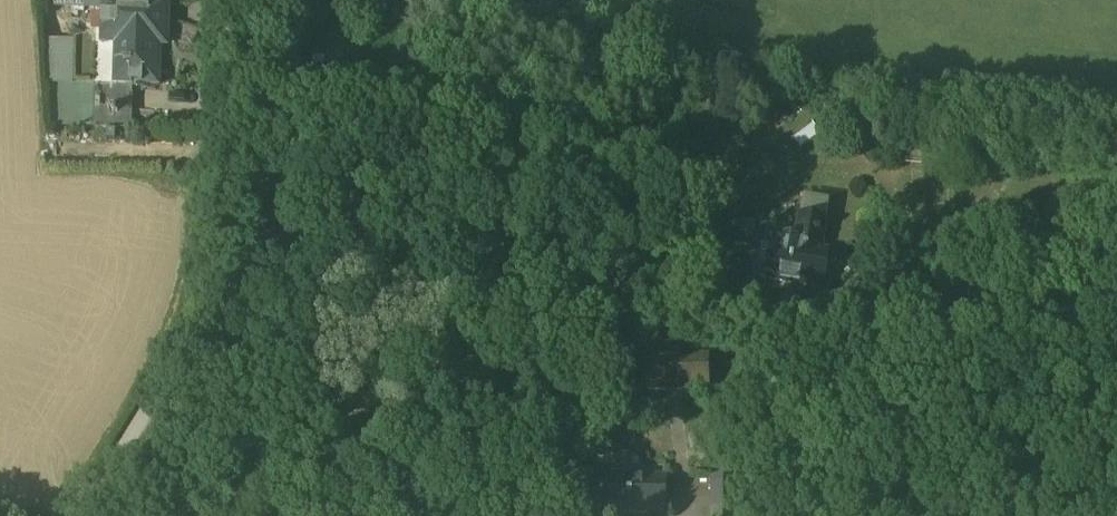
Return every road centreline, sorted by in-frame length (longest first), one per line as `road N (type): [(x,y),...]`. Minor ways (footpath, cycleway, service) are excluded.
road 1 (unclassified): [(89,515),(216,313),(227,0)]

